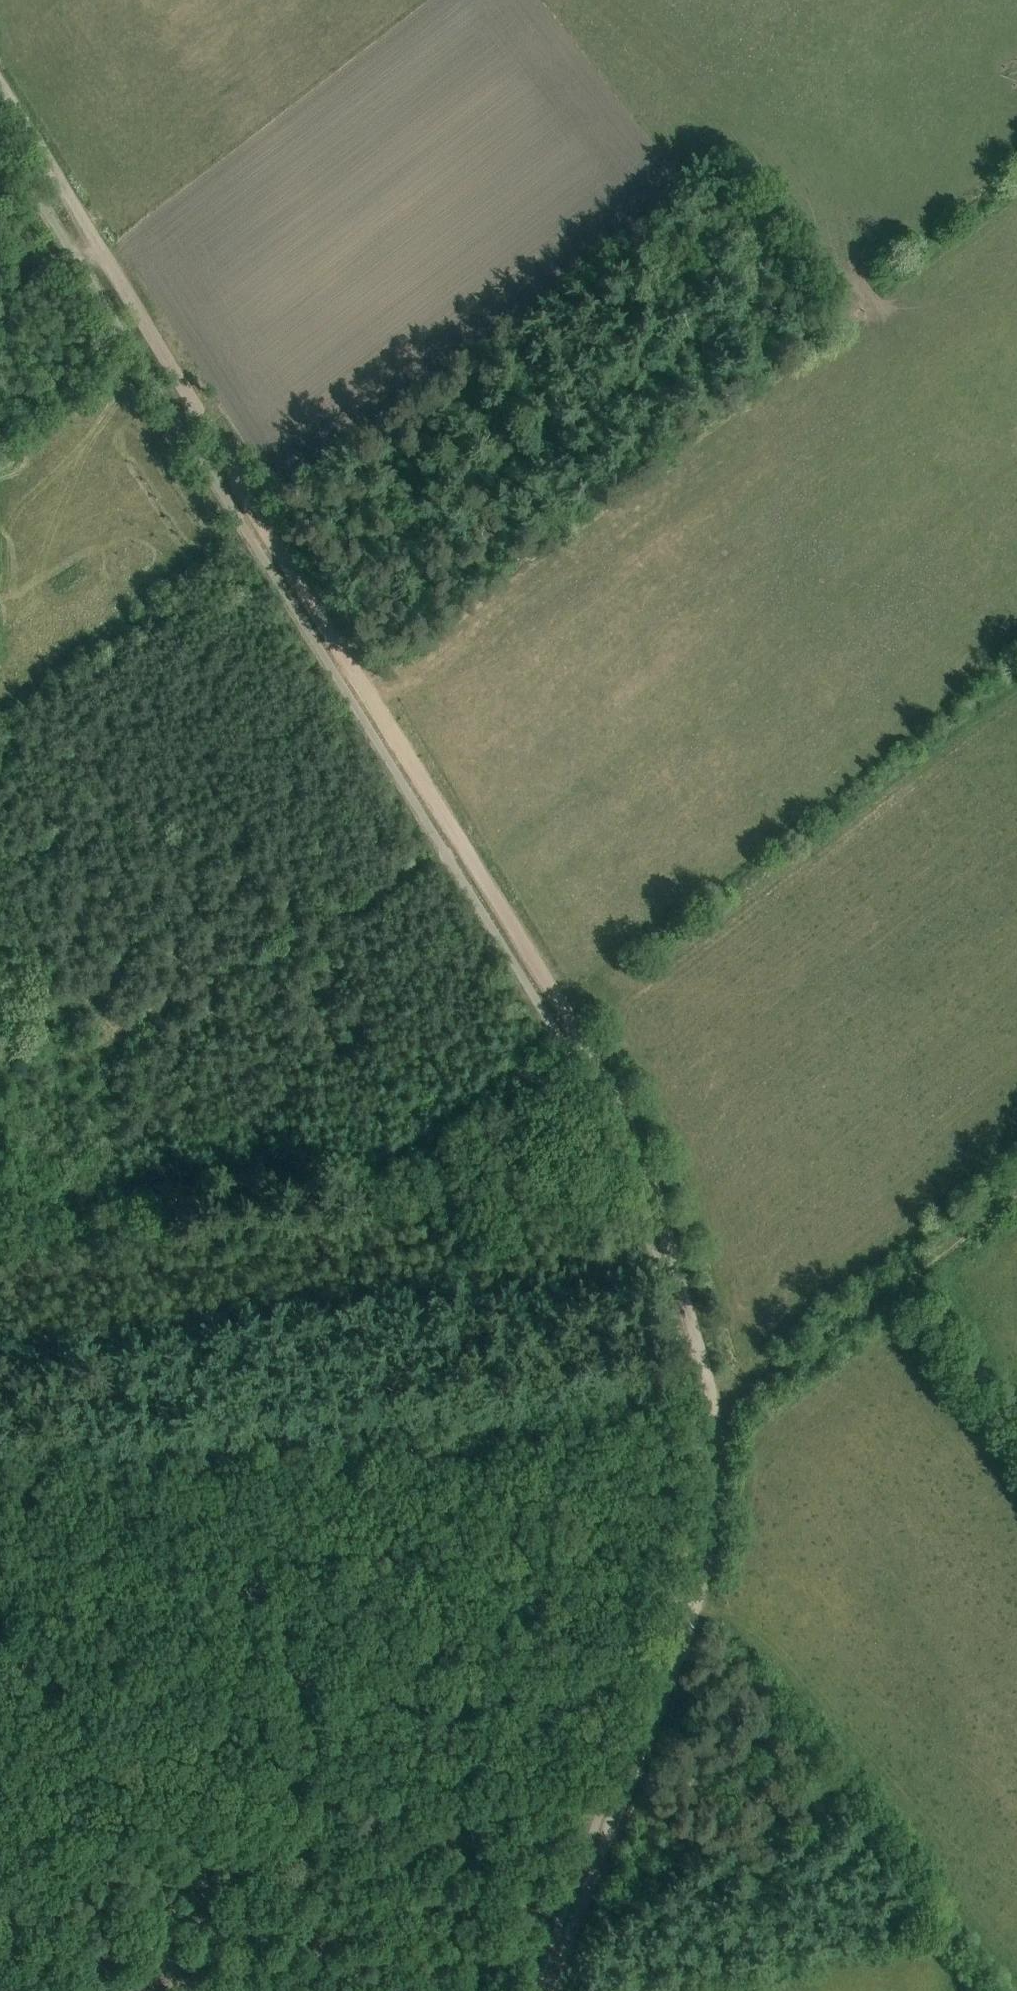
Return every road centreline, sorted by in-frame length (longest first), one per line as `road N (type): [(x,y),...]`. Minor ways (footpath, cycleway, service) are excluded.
road 1 (track): [(570,1023),(0,91)]
road 2 (track): [(552,1990),(693,1598),(712,1495),(713,1413),(678,1276),(646,1171),(570,1023)]

